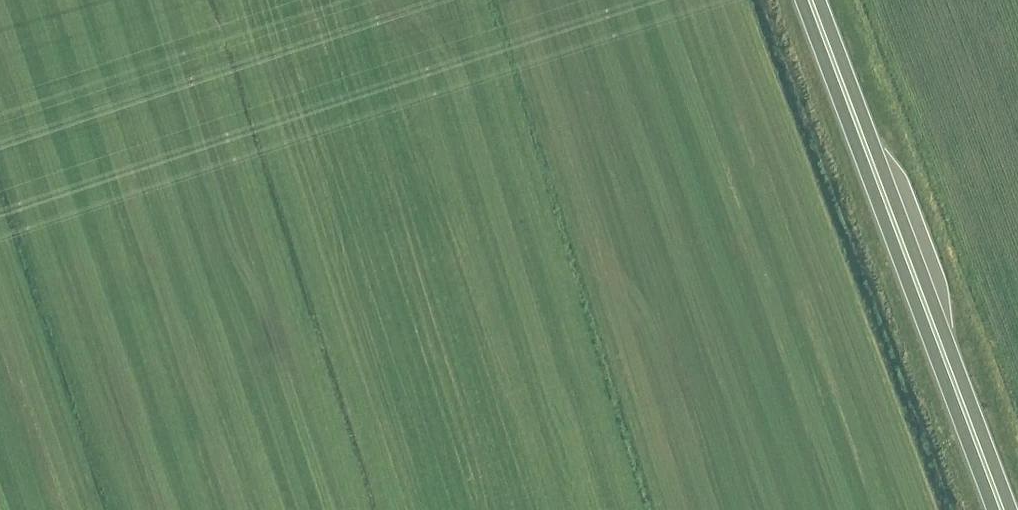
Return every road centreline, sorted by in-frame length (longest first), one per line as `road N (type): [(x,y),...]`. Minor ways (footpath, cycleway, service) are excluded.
road 1 (trunk): [(998,509),(806,0)]

